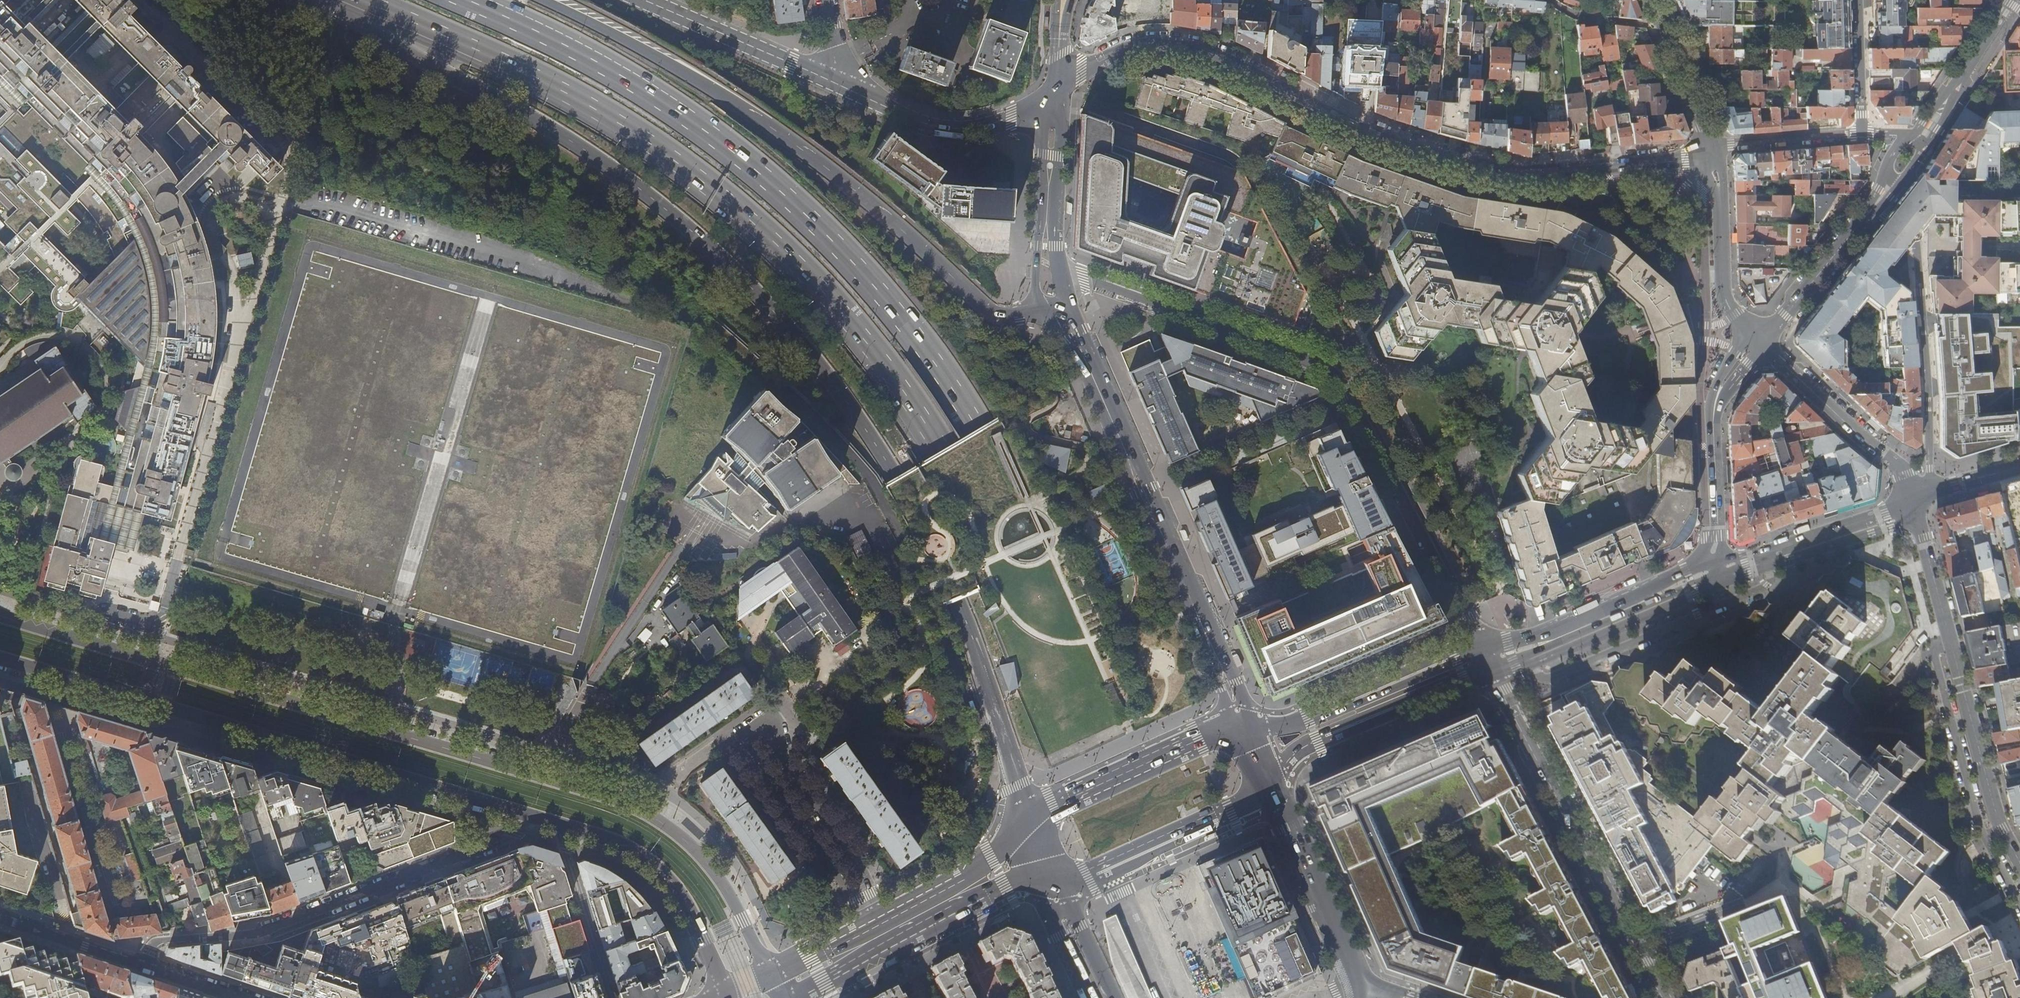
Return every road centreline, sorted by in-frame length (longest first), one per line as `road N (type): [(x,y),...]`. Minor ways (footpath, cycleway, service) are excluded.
road 1 (trunk): [(361,0),(527,73),(676,162),(799,267),(873,357),(975,505),(1164,997)]
road 2 (trunk): [(1210,997),(980,429),(906,324),(822,229),(712,137),(622,75),(466,0)]
road 3 (trunk): [(335,0),(573,147),(709,252),(803,344),(929,532),(991,695),(1027,824)]
road 4 (primary): [(770,976),(709,865),(631,805),(154,662)]
road 5 (residential): [(1058,88),(1125,48),(1179,47),(1219,59),(1350,127),(1485,169),(1524,176),(1709,158)]
road 6 (residential): [(1059,271),(1335,371),(1482,647)]
road 7 (trunk): [(1040,312),(993,313),(806,154),(725,98),(541,0)]
road 8 (tertiary): [(1040,312),(1083,366),(1238,730)]
road 9 (secondary): [(1254,727),(1069,307)]
road 10 (residential): [(539,819),(516,835),(262,933),(161,941),(145,965)]
road 11 (primary): [(141,701),(539,819)]
road 12 (tertiary): [(1918,503),(1943,627),(1997,813),(2019,860)]
road 13 (tertiary): [(1666,997),(1495,669)]
road 14 (residential): [(1918,503),(1930,468),(1917,245),(1874,202)]
road 15 (secondary): [(1736,562),(1707,562),(1482,647)]
road 16 (secondary): [(808,997),(1007,885),(1046,886)]
road 17 (secondary): [(1495,669),(1715,581),(1736,562)]
road 18 (secondary): [(1046,886),(1088,875),(1231,811),(1275,779)]
road 19 (primary): [(559,824),(618,842),(664,874),(684,898),(724,992)]
road 20 (secondary): [(1275,779),(1301,748),(1495,669)]
road 21 (residential): [(833,83),(899,115),(956,129),(1012,118),(1058,88)]
road 22 (secondary): [(1482,647),(1286,724),(1254,727)]
road 23 (secondary): [(1736,562),(1721,536),(1712,409),(1763,343)]
road 24 (secondary): [(1238,730),(1198,739),(1053,804),(1027,824)]
road 25 (tertiary): [(1058,88),(1047,105),(1040,312)]
road 26 (tertiary): [(1763,343),(1904,475),(1918,503)]
road 27 (secondary): [(1362,983),(1275,779)]
road 28 (residential): [(858,888),(865,875),(771,736),(750,738),(747,752)]
road 29 (residential): [(647,0),(833,83)]
road 30 (secondary): [(1763,343),(1725,303),(1719,189),(1709,158)]
road 31 (secondary): [(1918,503),(1736,562)]
road 32 (tertiary): [(1059,271),(1058,88)]
road 33 (residential): [(559,824),(612,997)]
road 34 (residential): [(747,752),(844,887),(858,888)]
road 35 (tertiary): [(1763,343),(1874,202)]
road 36 (secondary): [(1027,824),(966,875),(878,922)]
road 37 (tertiary): [(2011,0),(1915,144)]
road 38 (secondary): [(1709,158),(1651,0)]
road 39 (primary): [(154,662),(0,616)]
road 40 (residential): [(1864,135),(1731,147),(1709,158)]
road 41 (residential): [(0,916),(145,965)]
road 42 (primary): [(0,659),(141,701)]
road 43 (residential): [(1864,135),(1861,0)]
road 44 (trunk): [(1046,886),(1067,901),(1115,997)]
road 45 (secondary): [(878,922),(770,976)]
road 46 (residential): [(1046,886),(1089,997)]

